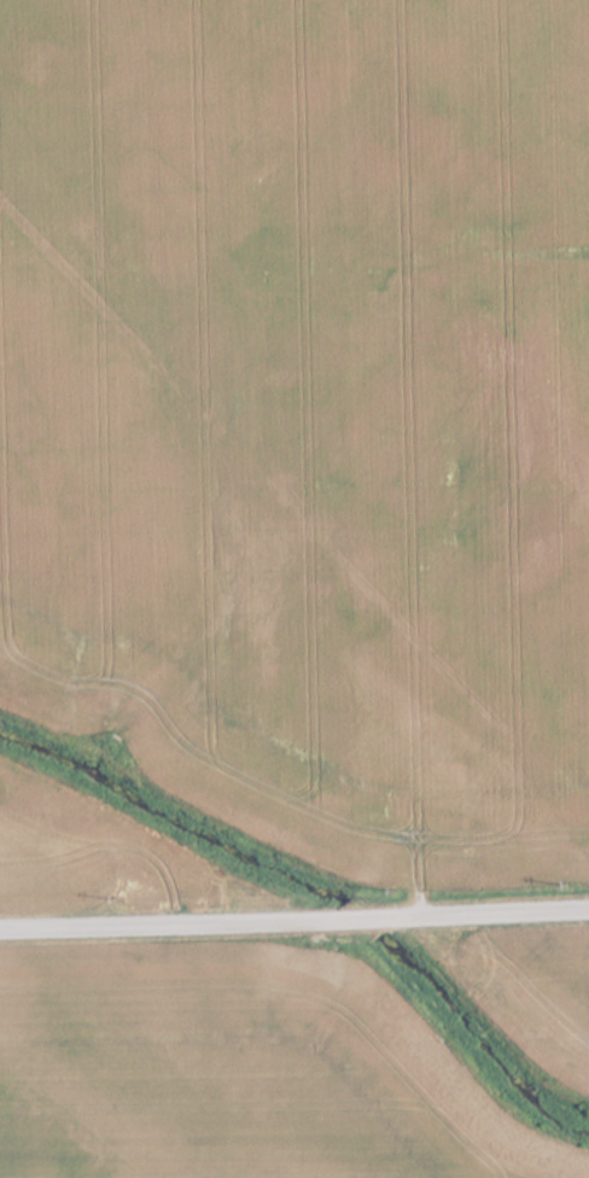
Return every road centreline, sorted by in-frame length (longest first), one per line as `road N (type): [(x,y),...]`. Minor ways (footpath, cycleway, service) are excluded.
road 1 (residential): [(0,928),(588,911)]

